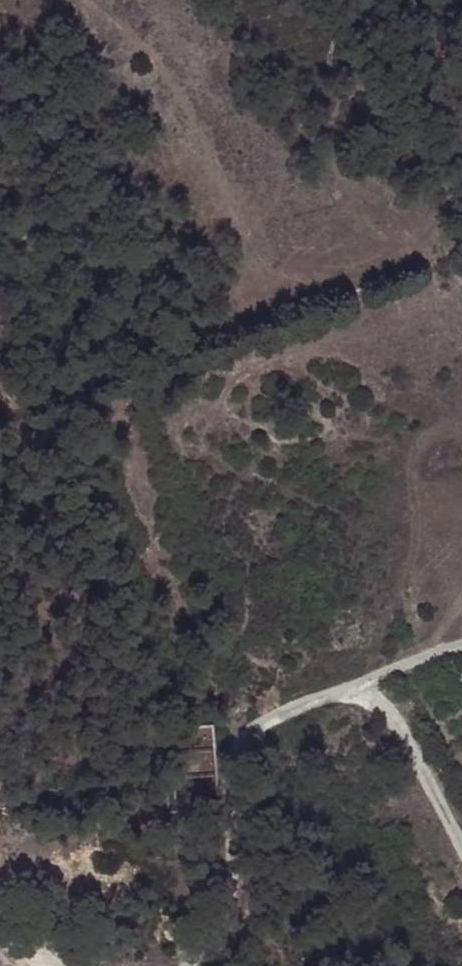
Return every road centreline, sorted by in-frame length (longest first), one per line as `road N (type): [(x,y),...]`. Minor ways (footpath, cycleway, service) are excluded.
road 1 (unclassified): [(201,965),(227,920),(228,772),(251,730),(360,685),(389,707),(461,843)]

